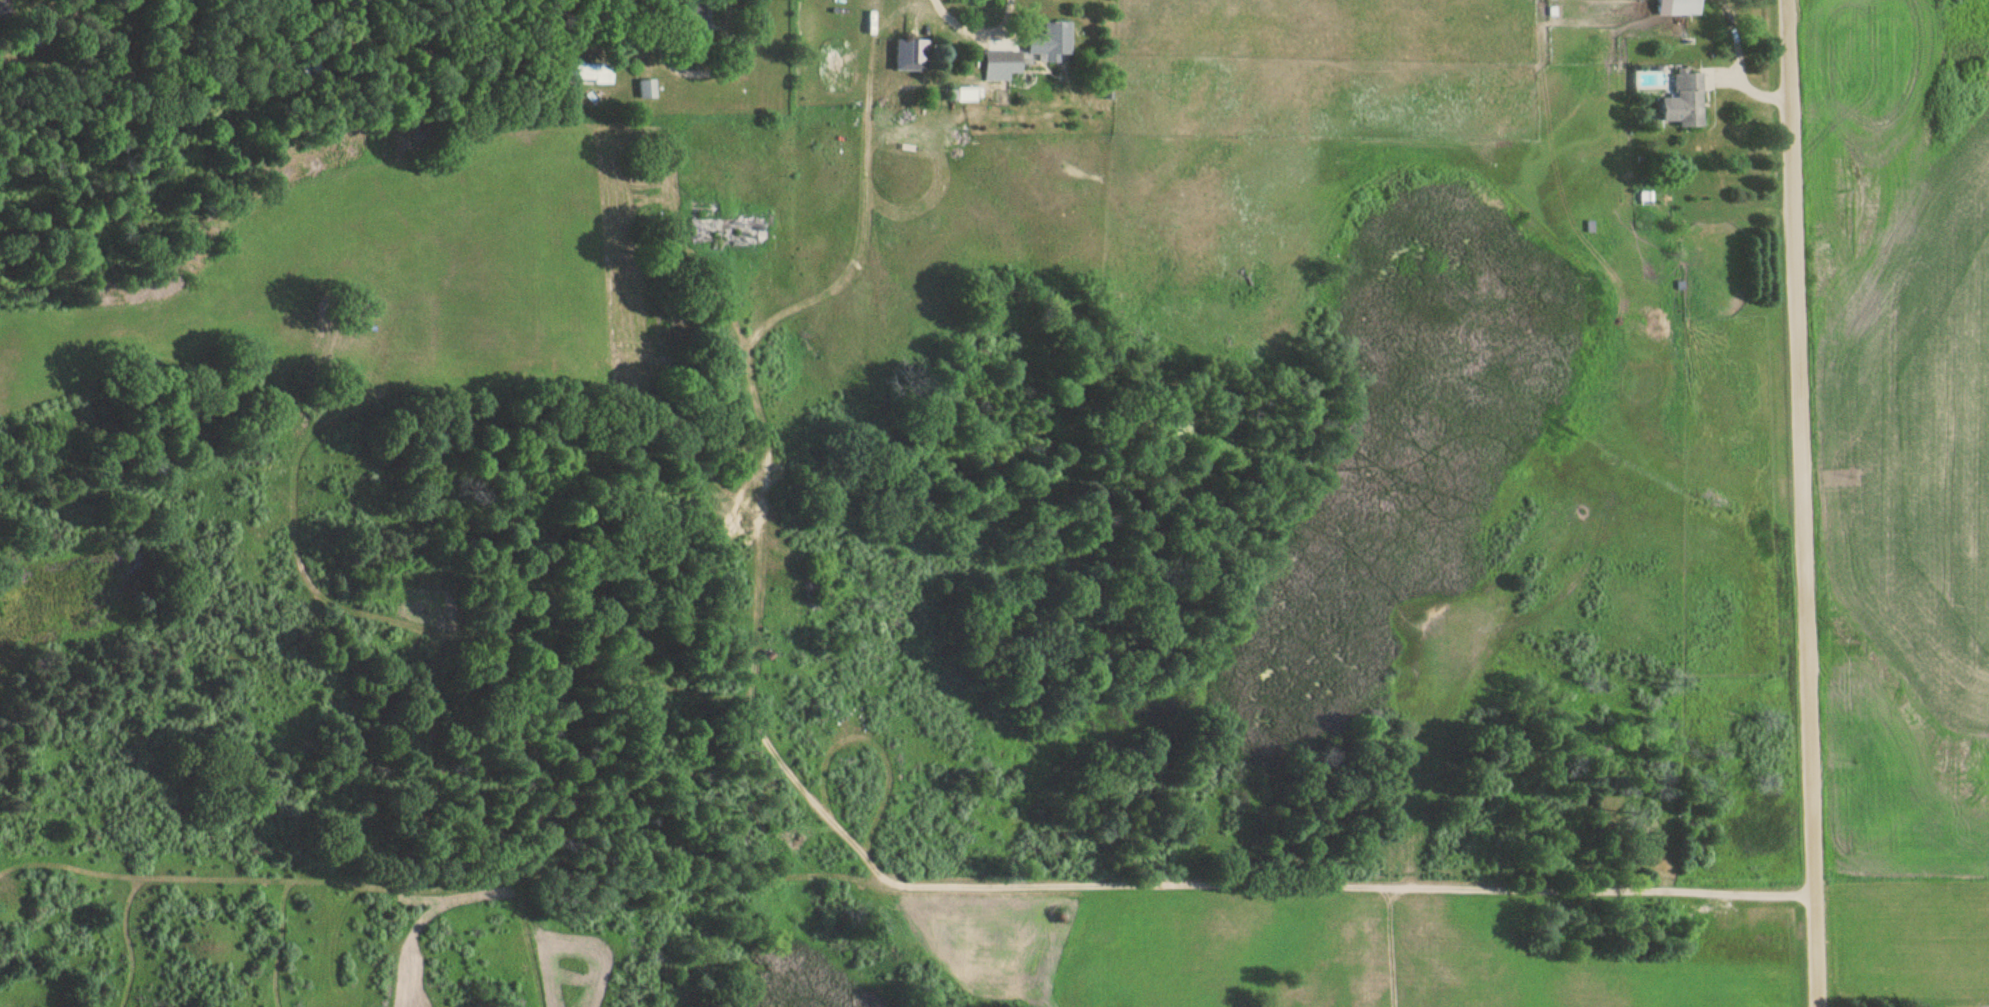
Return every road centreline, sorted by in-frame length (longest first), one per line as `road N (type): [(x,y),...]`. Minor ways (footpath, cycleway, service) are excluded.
road 1 (residential): [(1818,1006),(1787,0)]

